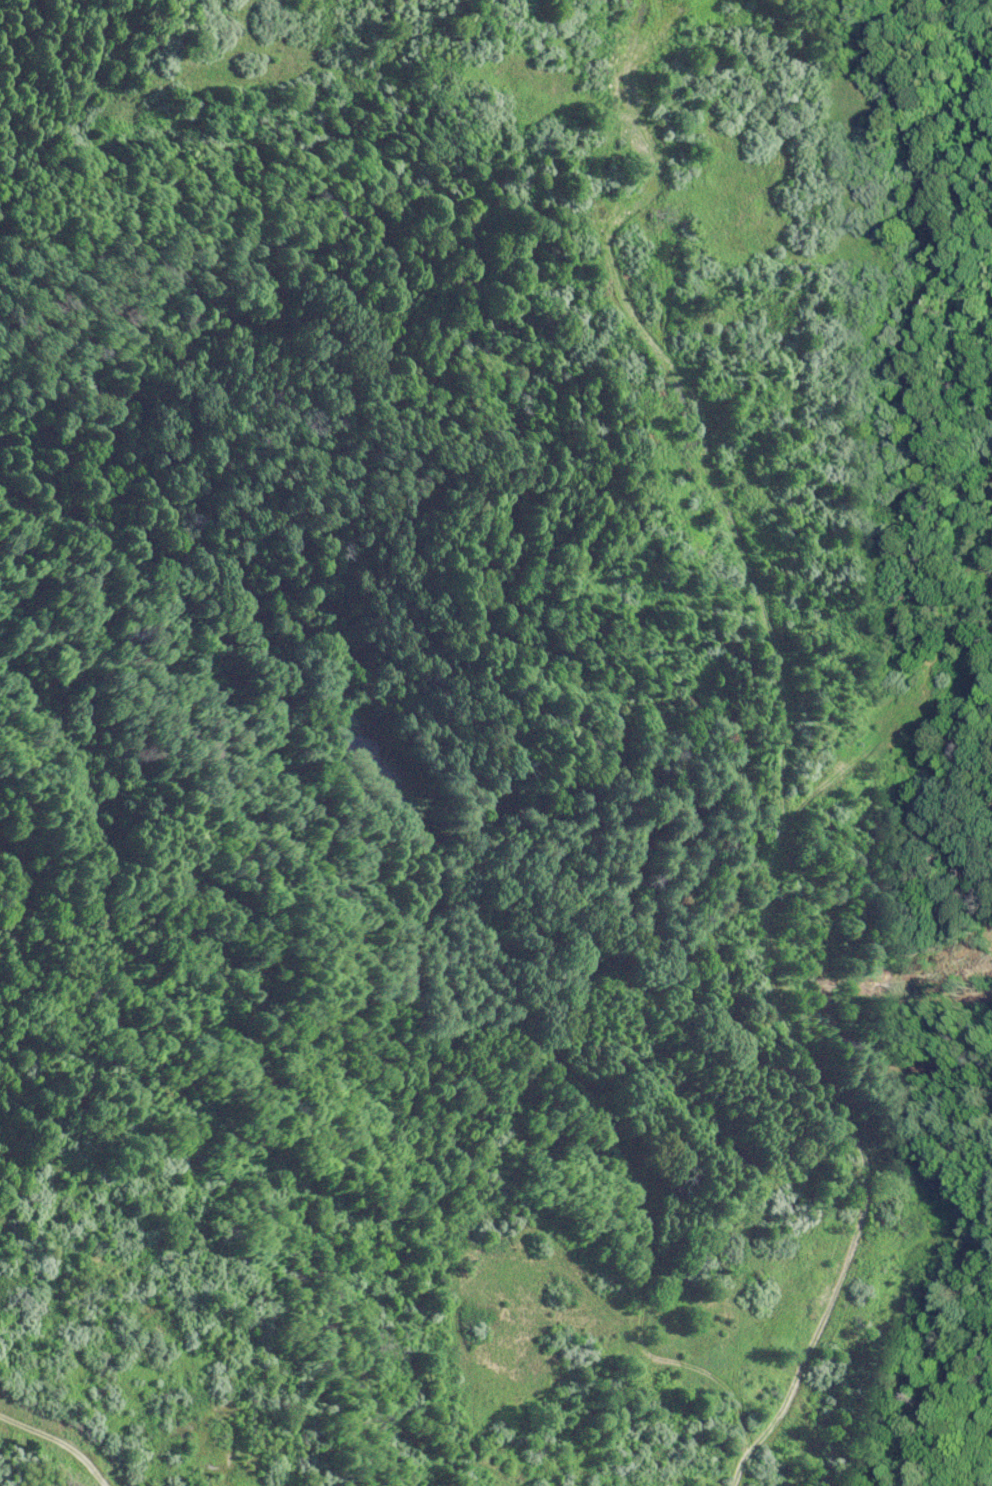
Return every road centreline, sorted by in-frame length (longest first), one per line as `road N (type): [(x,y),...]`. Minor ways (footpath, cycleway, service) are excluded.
road 1 (residential): [(422,712),(191,529),(0,439)]

